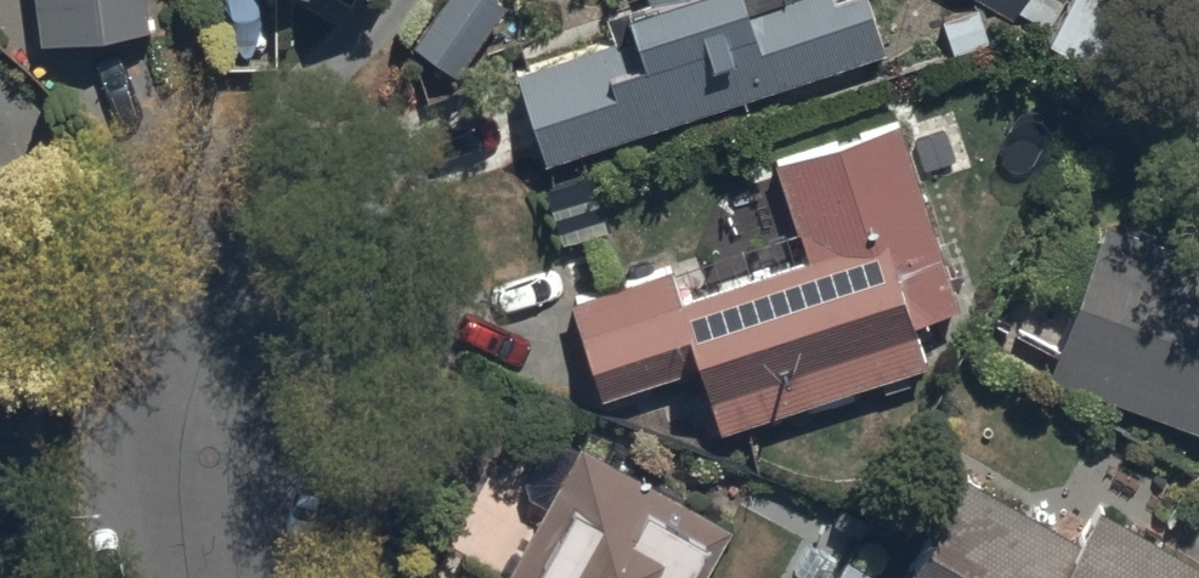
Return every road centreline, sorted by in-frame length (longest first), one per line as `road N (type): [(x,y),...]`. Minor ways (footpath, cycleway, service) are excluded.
road 1 (residential): [(218,577),(202,459),(213,379),(237,302)]

